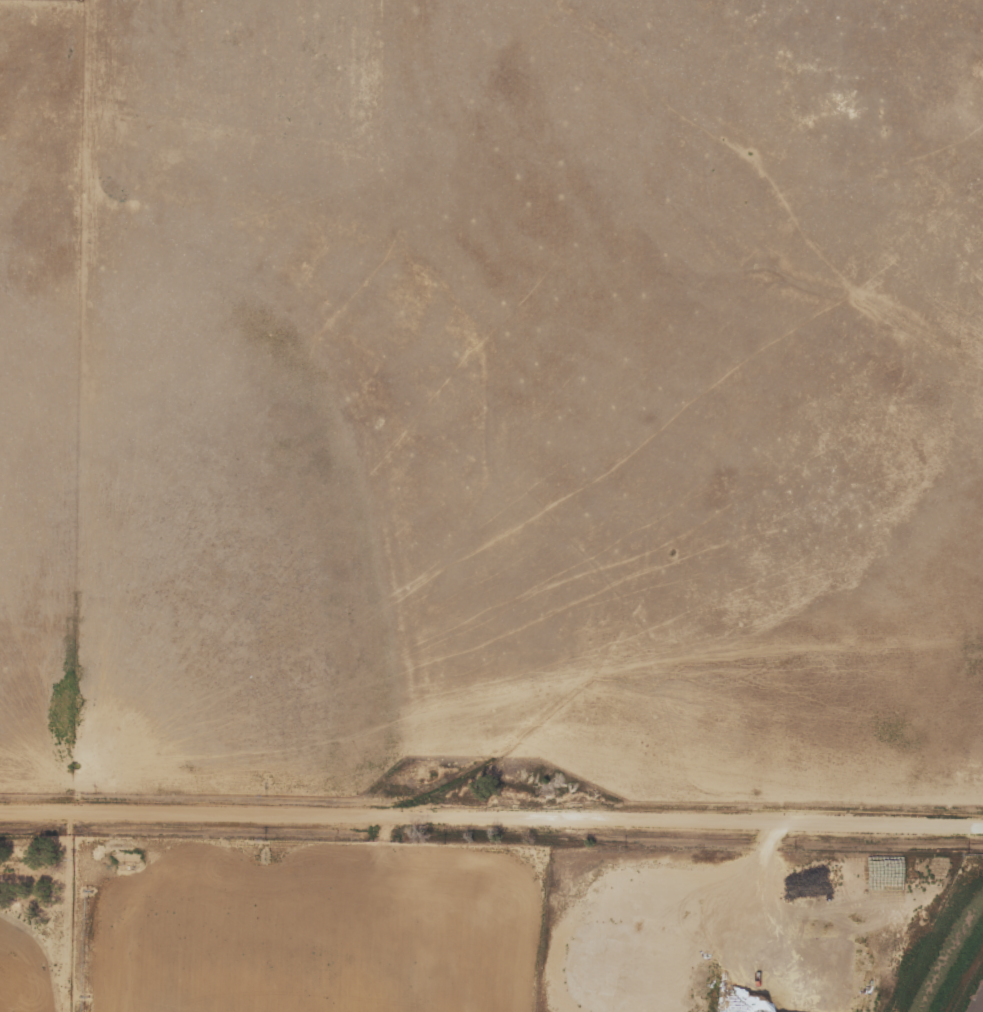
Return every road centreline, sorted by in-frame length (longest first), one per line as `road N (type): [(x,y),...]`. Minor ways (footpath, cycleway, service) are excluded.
road 1 (residential): [(982,825),(0,809)]

